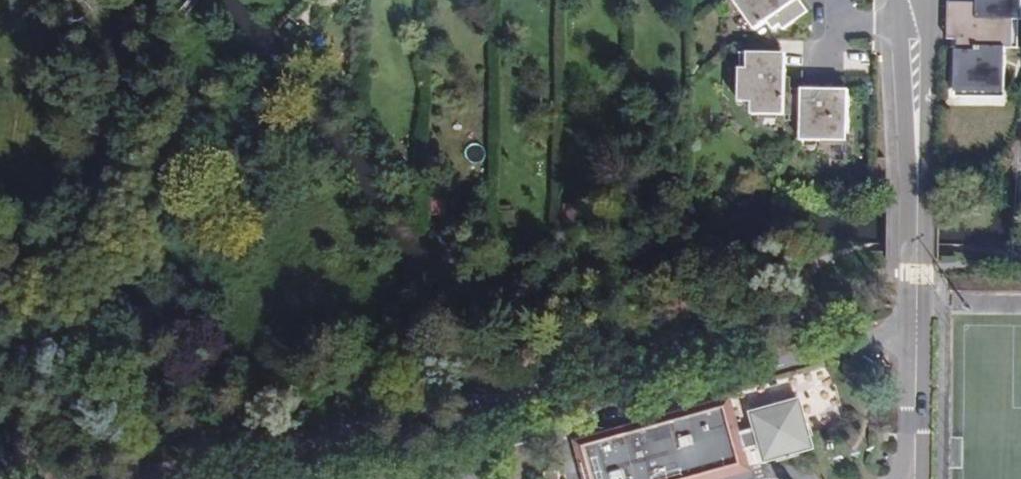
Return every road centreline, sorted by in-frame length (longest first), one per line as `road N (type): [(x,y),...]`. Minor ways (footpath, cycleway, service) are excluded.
road 1 (residential): [(915,478),(918,24)]

